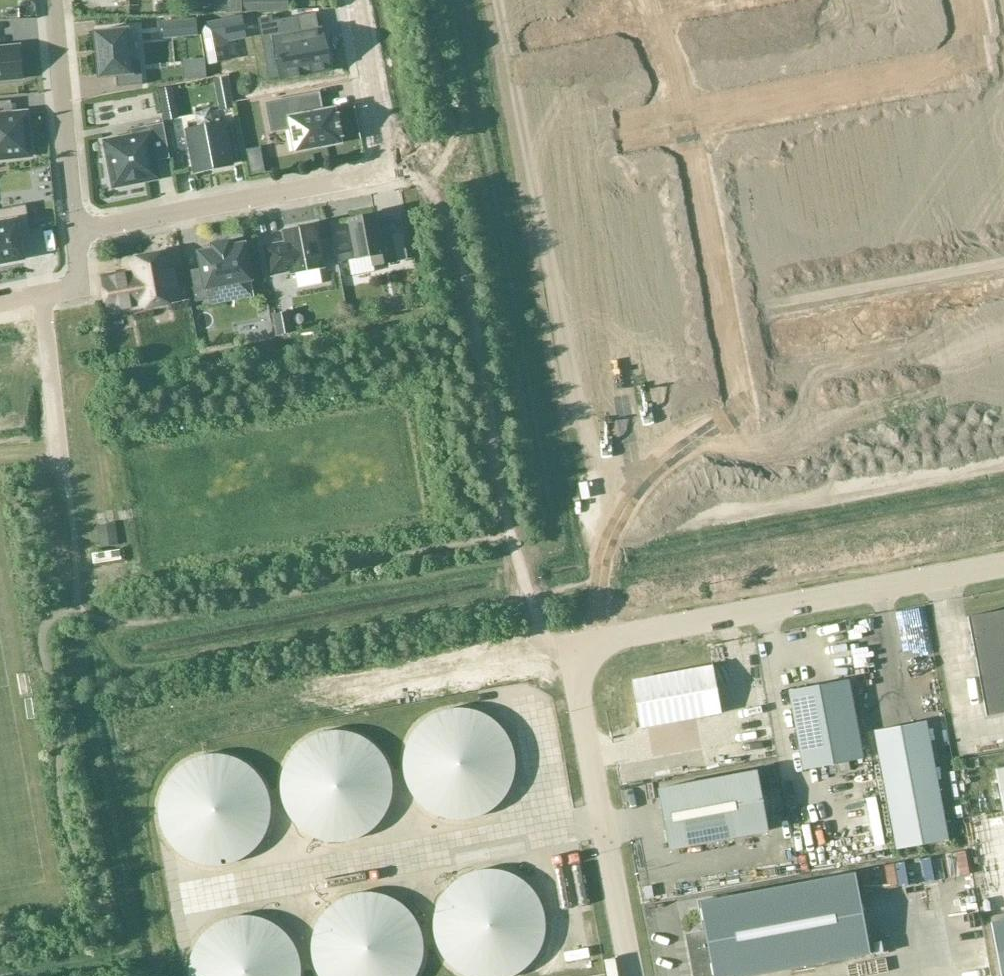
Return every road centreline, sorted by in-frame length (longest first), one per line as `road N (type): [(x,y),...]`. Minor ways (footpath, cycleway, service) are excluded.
road 1 (unclassified): [(630,975),(569,648),(780,607)]
road 2 (residential): [(780,607),(690,117)]
road 3 (residential): [(690,117),(976,61),(964,0)]
road 4 (residential): [(388,174),(76,231)]
road 5 (residential): [(388,174),(690,117)]
road 6 (residential): [(76,231),(54,0)]
road 7 (unclassified): [(780,607),(1003,565)]
road 8 (residential): [(355,0),(388,174)]
road 9 (residential): [(495,45),(649,16)]

